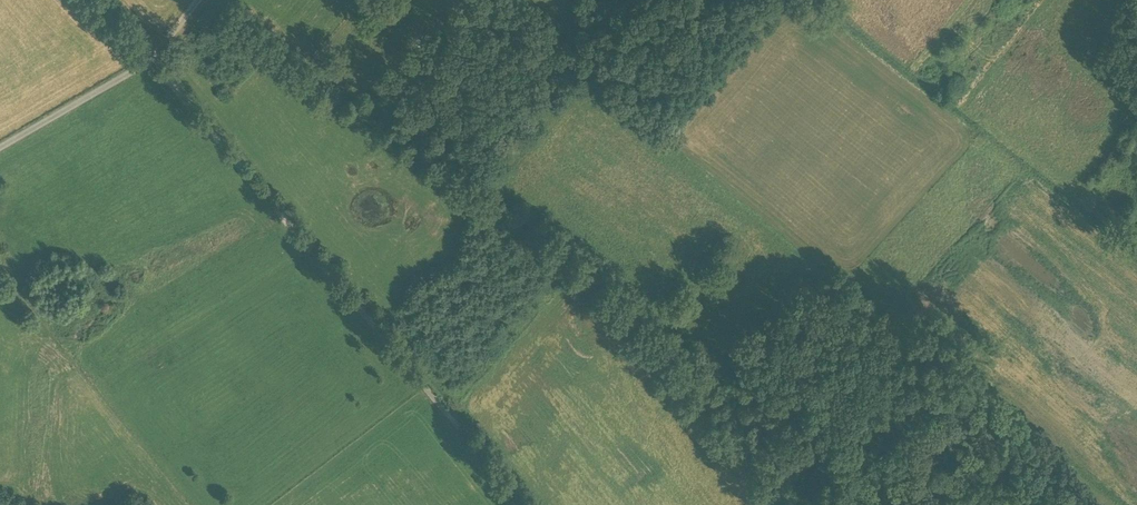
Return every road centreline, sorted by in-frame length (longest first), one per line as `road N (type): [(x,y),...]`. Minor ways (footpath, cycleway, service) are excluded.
road 1 (track): [(1106,504),(511,0)]
road 2 (track): [(748,504),(535,247),(349,137),(183,20)]
road 3 (track): [(520,504),(152,60)]
road 4 (track): [(0,148),(152,60),(199,0)]

